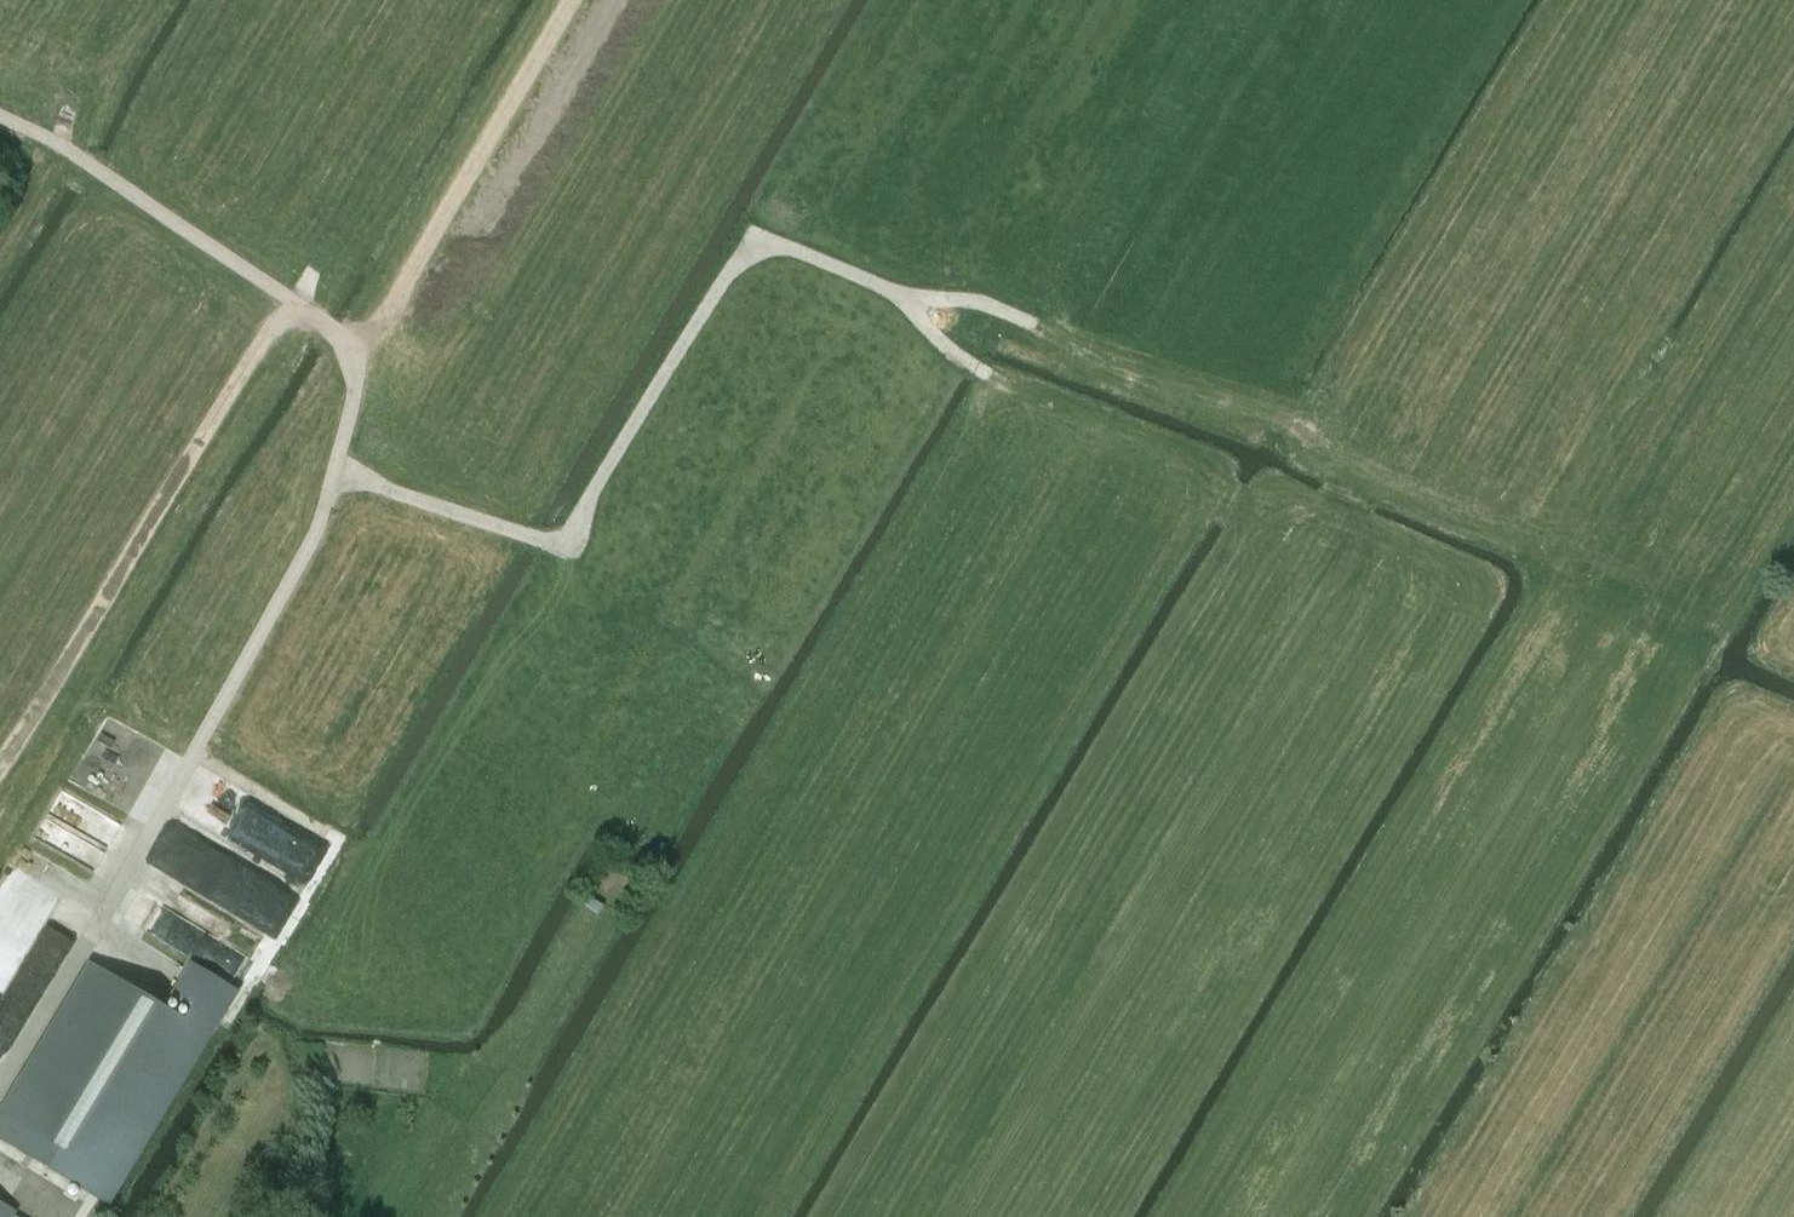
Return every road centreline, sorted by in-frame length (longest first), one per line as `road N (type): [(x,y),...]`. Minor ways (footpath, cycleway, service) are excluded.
road 1 (track): [(0,1068),(103,919),(332,492),(366,330),(0,137)]
road 2 (track): [(332,492),(565,547),(766,224),(899,279),(999,387)]

